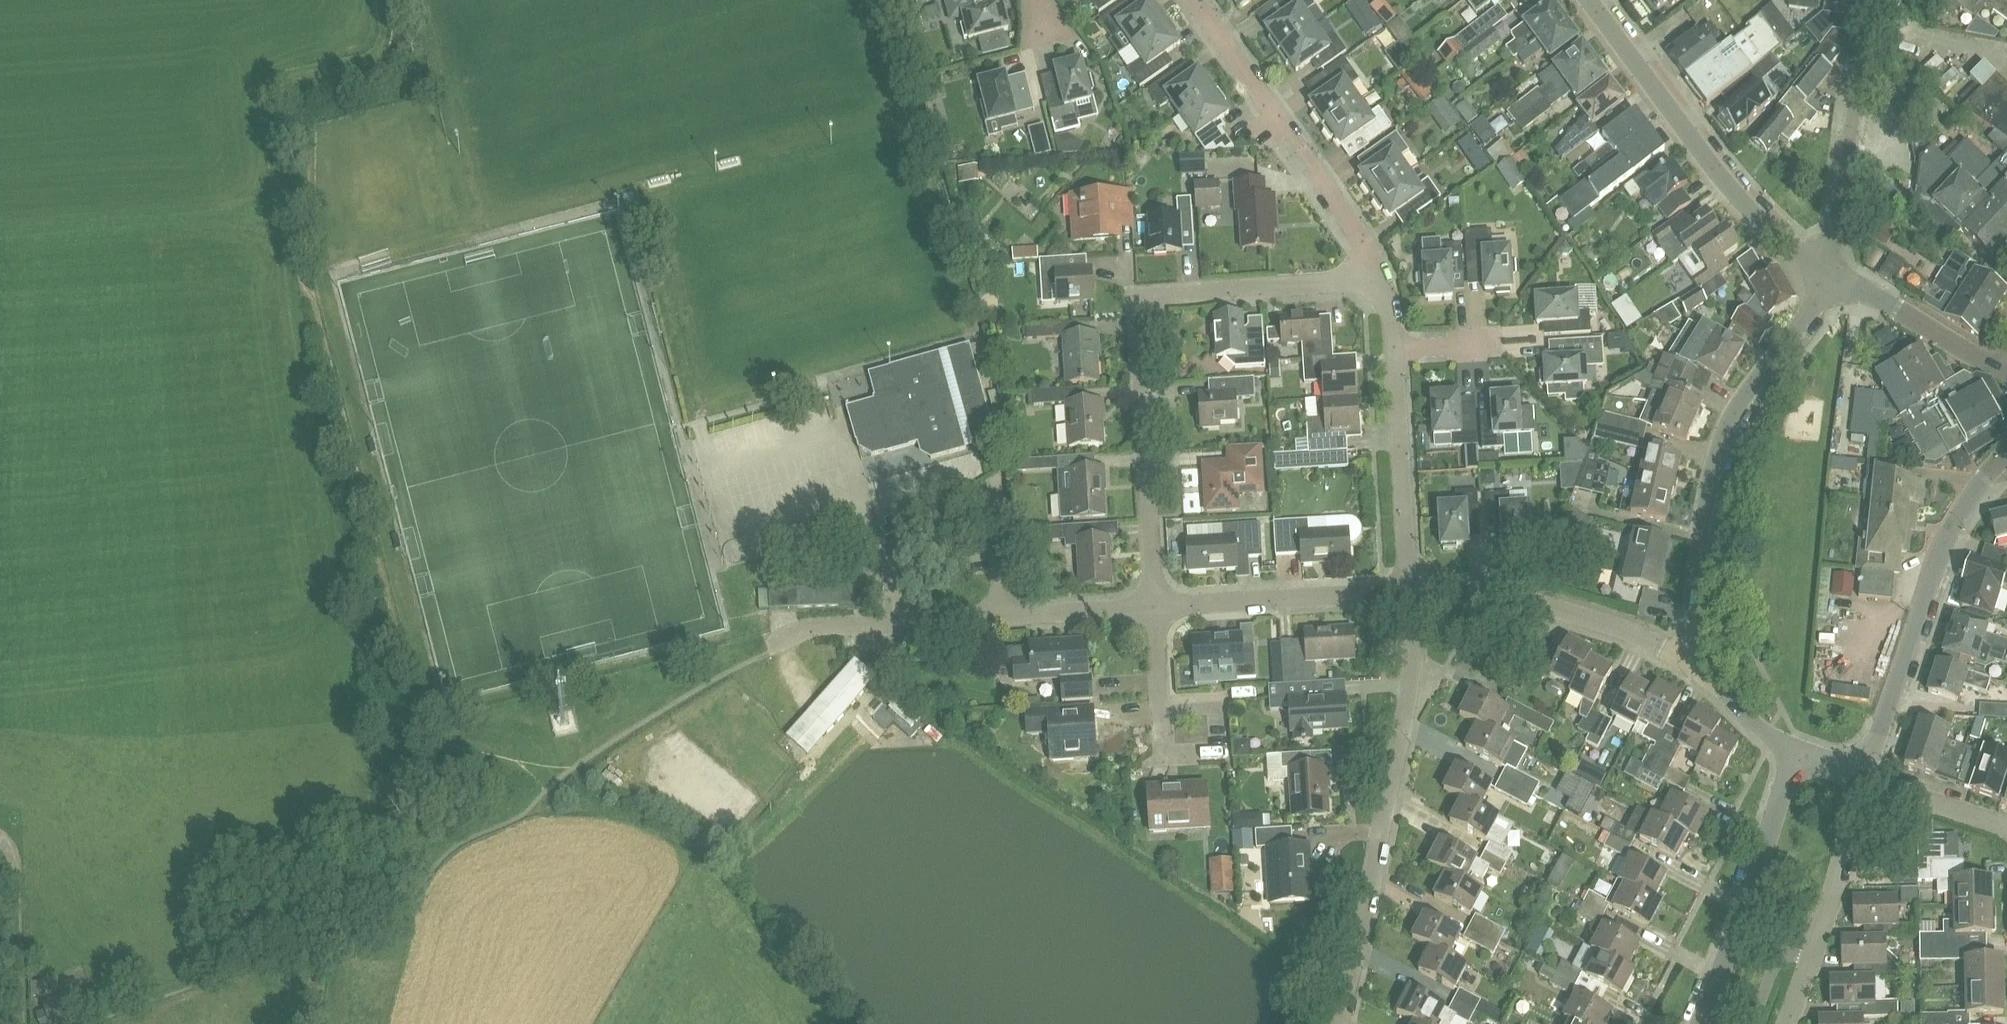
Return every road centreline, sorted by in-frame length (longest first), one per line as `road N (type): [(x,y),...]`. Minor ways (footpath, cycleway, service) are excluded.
road 1 (residential): [(1156,604),(1143,301),(1340,283),(1377,271)]
road 2 (residential): [(1340,1023),(1412,677),(1412,590)]
road 3 (residential): [(1830,270),(1804,323),(1724,433),(1705,504),(1695,628),(1684,659)]
road 4 (residential): [(1830,270),(1743,203),(1588,0)]
road 5 (residential): [(1866,777),(1940,555),(1987,479)]
road 6 (residential): [(1703,1023),(1797,752)]
road 7 (residential): [(1684,659),(1539,601),(1412,590)]
road 8 (residential): [(1830,270),(1868,0)]
road 9 (residential): [(1788,1023),(1866,777)]
road 10 (residential): [(1412,590),(1156,604)]
road 11 (residential): [(1412,590),(1397,349)]
road 12 (unclassified): [(767,654),(837,627),(1003,617)]
road 13 (track): [(0,838),(15,861),(20,1023)]
road 14 (residential): [(1161,707),(1219,703),(1222,752),(1164,756)]
road 15 (residential): [(1287,127),(1198,0)]
road 16 (residential): [(1156,604),(1003,617)]
road 17 (residential): [(2006,827),(1866,777)]
road 18 (residential): [(1797,752),(1769,737),(1684,659)]
road 19 (unclassified): [(1003,617),(994,478)]
road 20 (residential): [(2006,379),(1899,311)]

